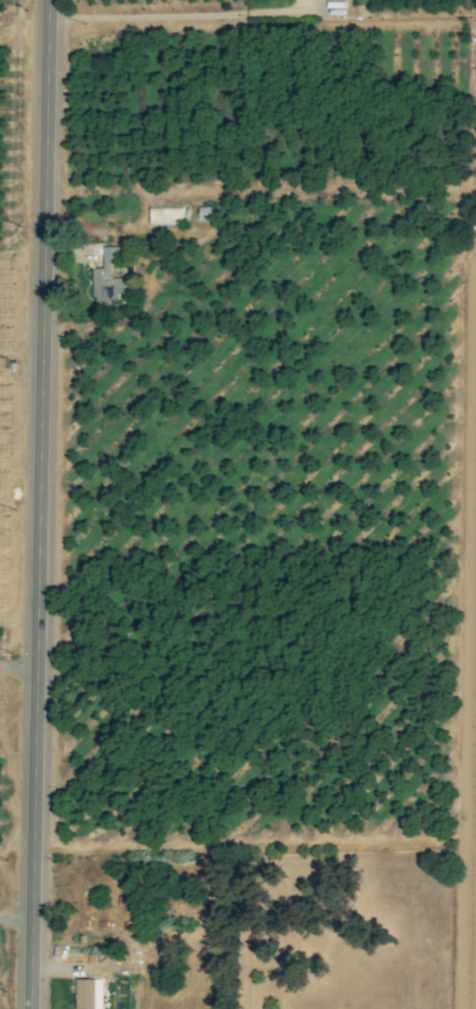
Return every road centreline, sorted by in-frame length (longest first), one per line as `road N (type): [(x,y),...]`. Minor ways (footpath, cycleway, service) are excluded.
road 1 (tertiary): [(32,1008),(47,0)]

